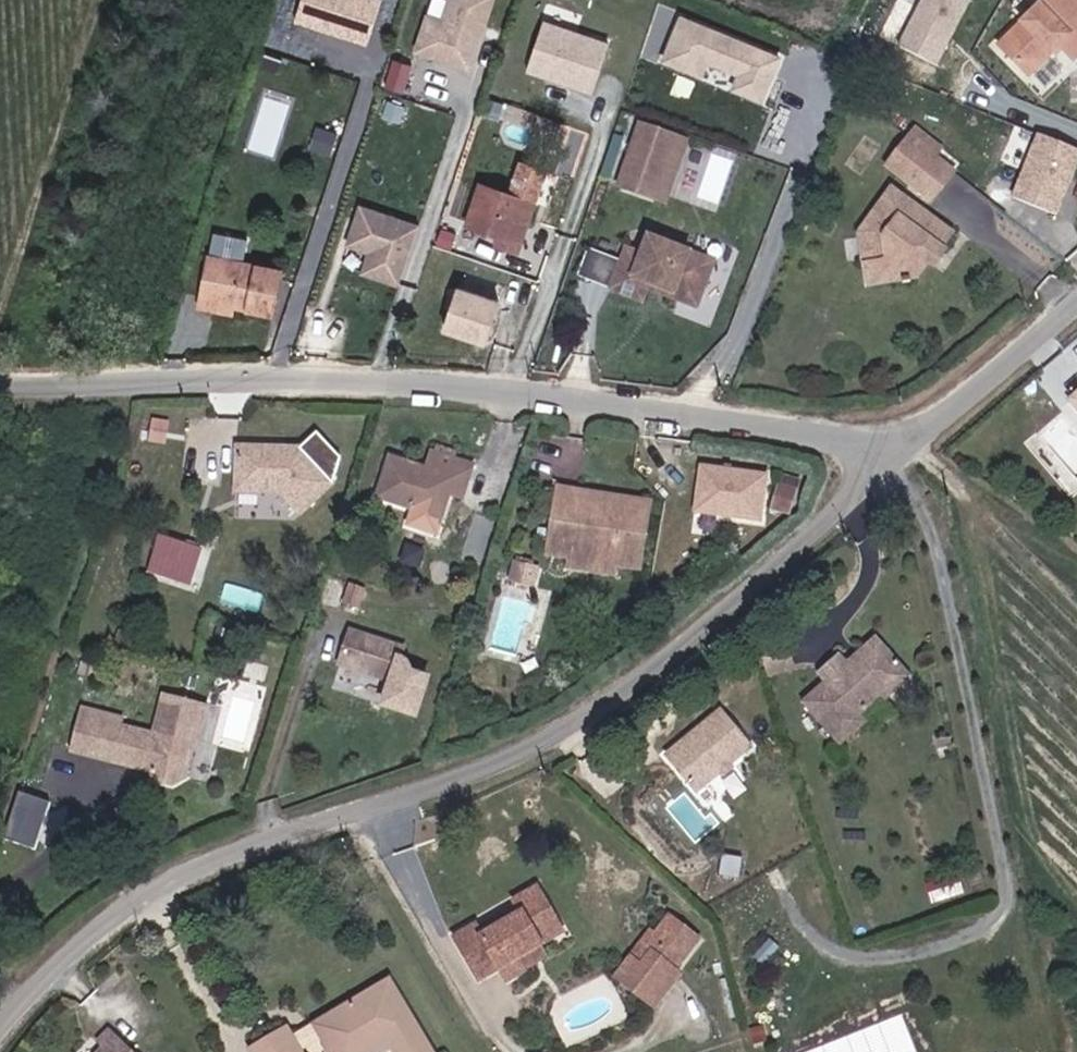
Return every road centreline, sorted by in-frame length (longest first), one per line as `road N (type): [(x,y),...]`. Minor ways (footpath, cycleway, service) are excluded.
road 1 (residential): [(906,435),(728,605),(583,710),(473,766),(204,861),(117,917),(0,1019)]
road 2 (residential): [(0,382),(365,376),(906,435)]
road 3 (residential): [(1076,296),(906,435)]

